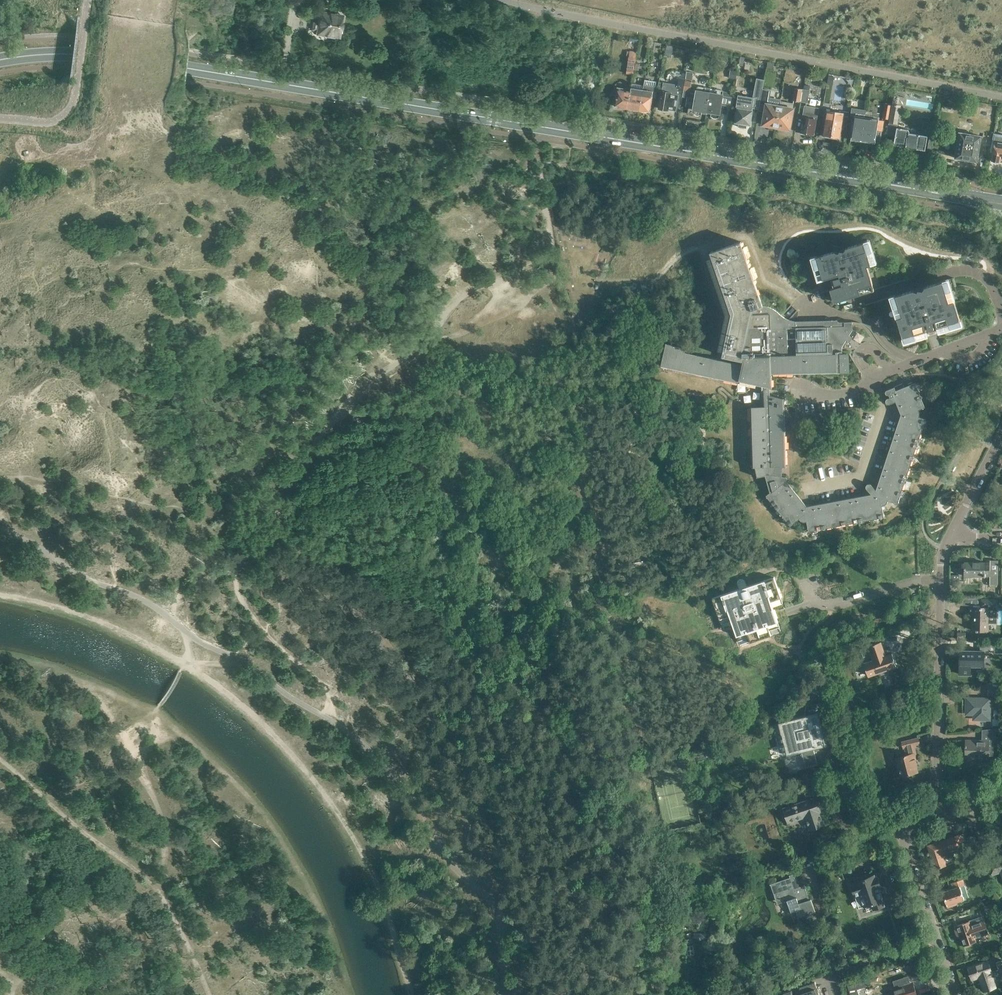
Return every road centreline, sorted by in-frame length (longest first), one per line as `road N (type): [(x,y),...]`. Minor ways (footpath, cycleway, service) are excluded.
road 1 (primary): [(1001,203),(182,67)]
road 2 (track): [(515,994),(501,971),(494,906),(449,861),(396,774),(369,748),(144,600),(0,531)]
road 3 (track): [(0,759),(157,890),(209,994)]
road 4 (unclassified): [(936,817),(941,581),(951,537)]
road 5 (primary): [(0,59),(72,54),(182,67)]
road 6 (unclassified): [(955,994),(900,828)]

